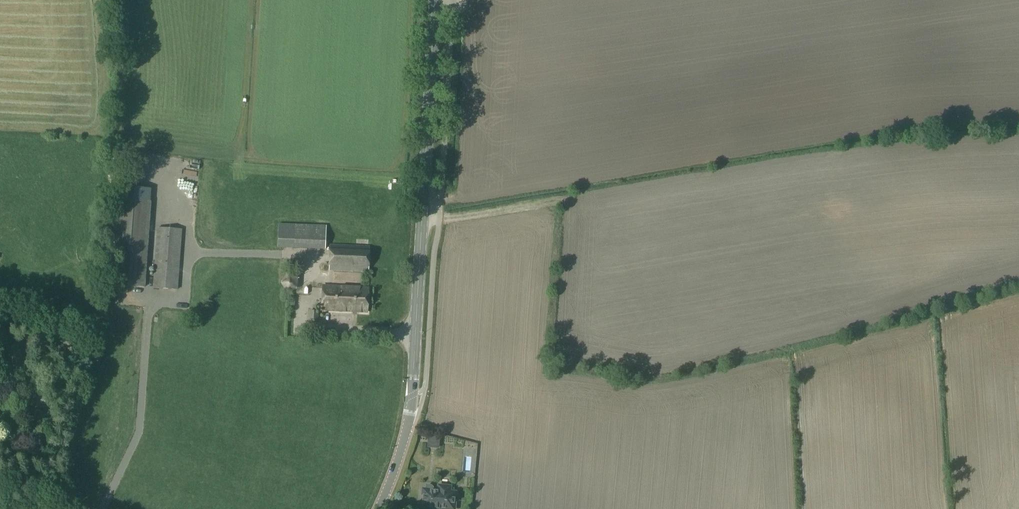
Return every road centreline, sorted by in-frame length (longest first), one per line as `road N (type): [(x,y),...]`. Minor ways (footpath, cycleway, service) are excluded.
road 1 (tertiary): [(378,508),(410,416),(435,0)]

